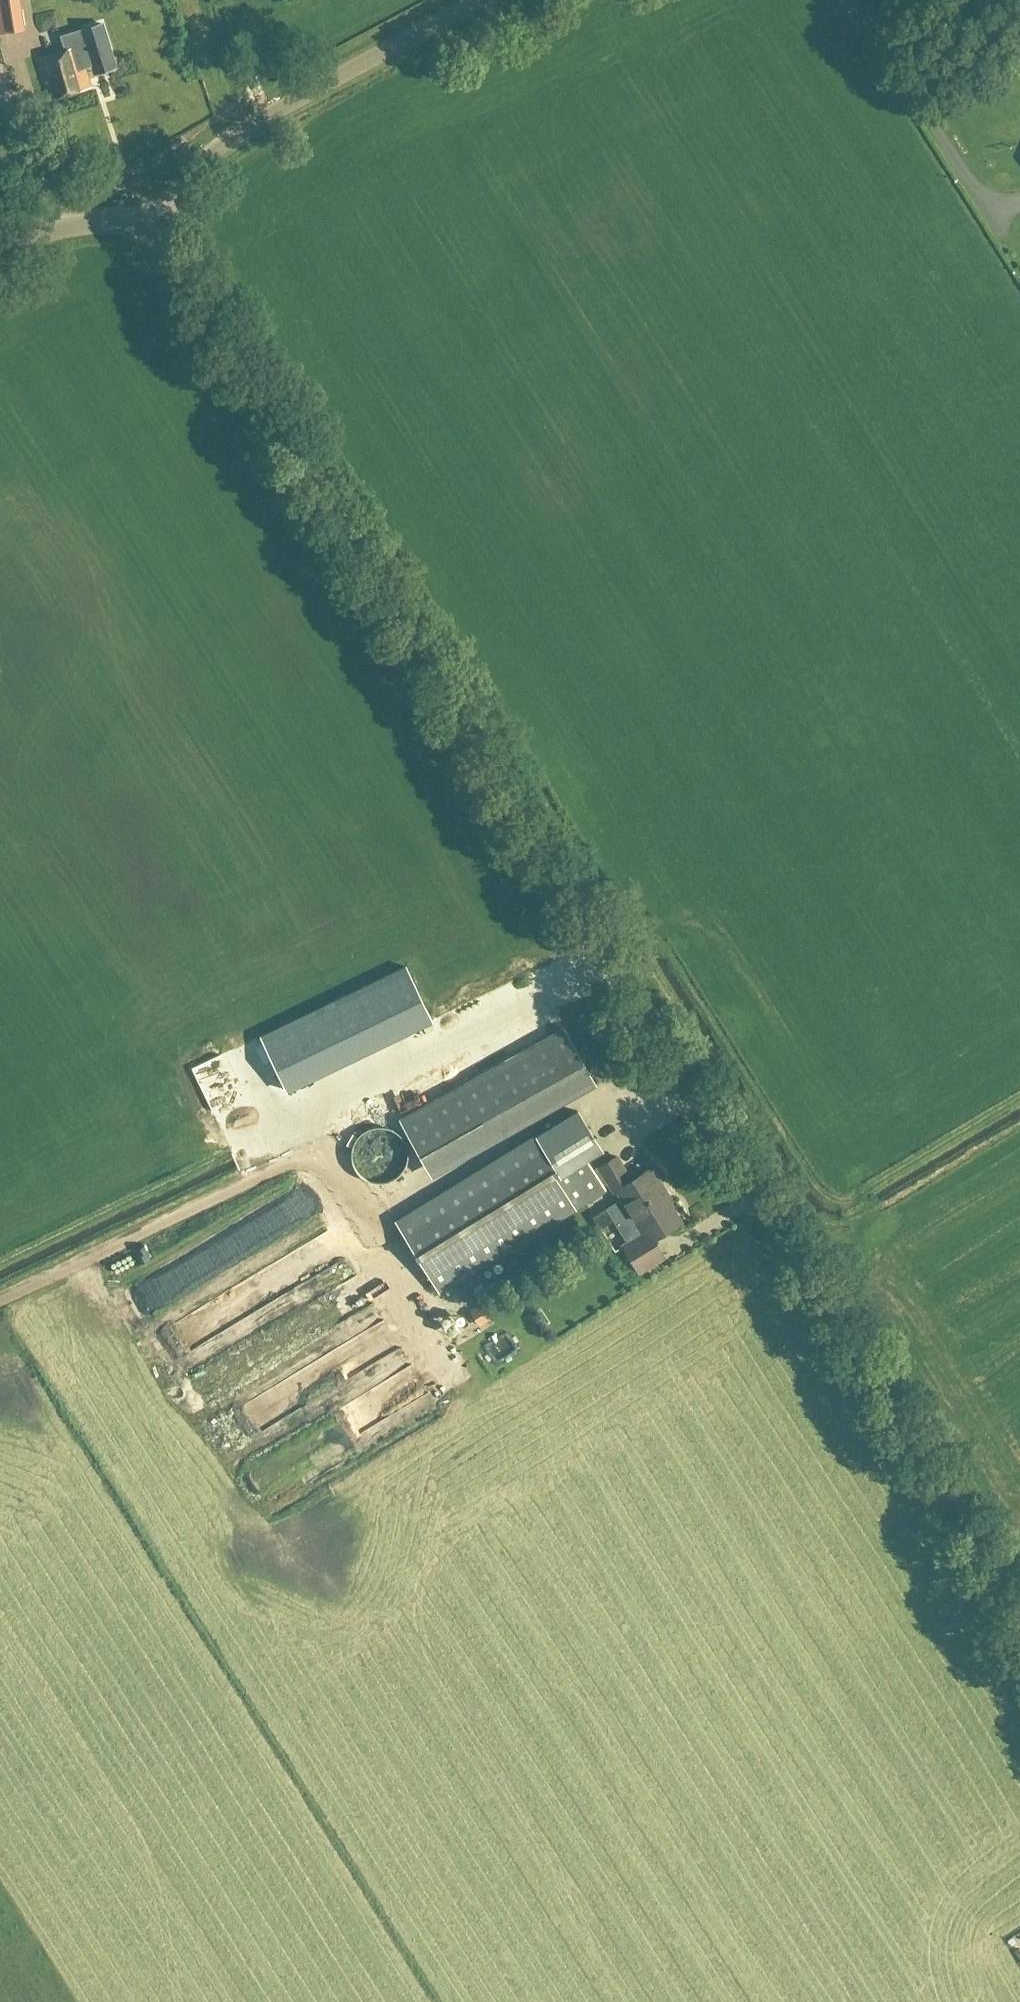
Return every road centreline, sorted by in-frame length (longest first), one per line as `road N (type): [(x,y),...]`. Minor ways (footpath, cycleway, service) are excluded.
road 1 (tertiary): [(1019,1609),(182,262),(149,236)]
road 2 (unclassified): [(149,236),(214,148),(242,127),(482,0)]
road 3 (tertiary): [(0,255),(67,225),(116,224),(149,236)]

